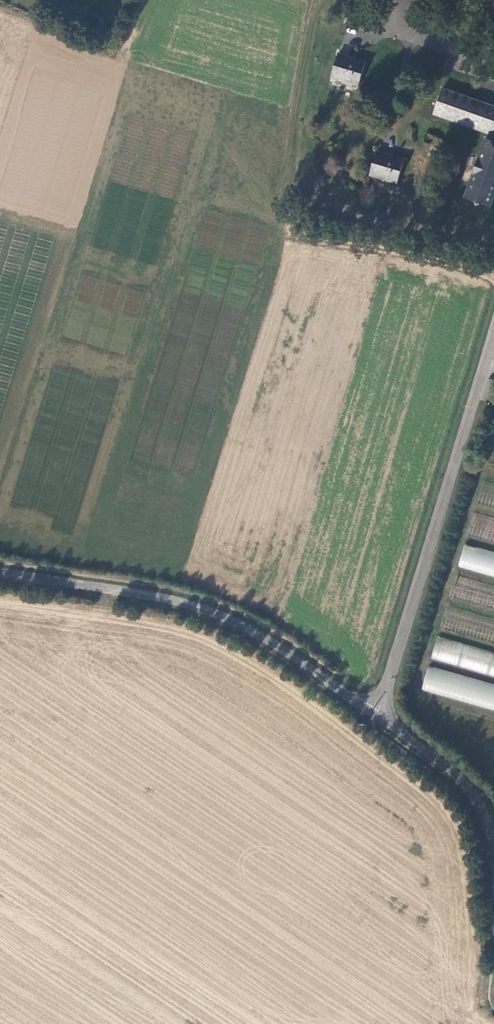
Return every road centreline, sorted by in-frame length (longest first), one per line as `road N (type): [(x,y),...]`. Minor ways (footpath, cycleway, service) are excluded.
road 1 (unclassified): [(377,714),(210,611),(0,572)]
road 2 (unclassified): [(377,714),(493,335)]
road 3 (unclassified): [(493,847),(465,783),(377,714)]

